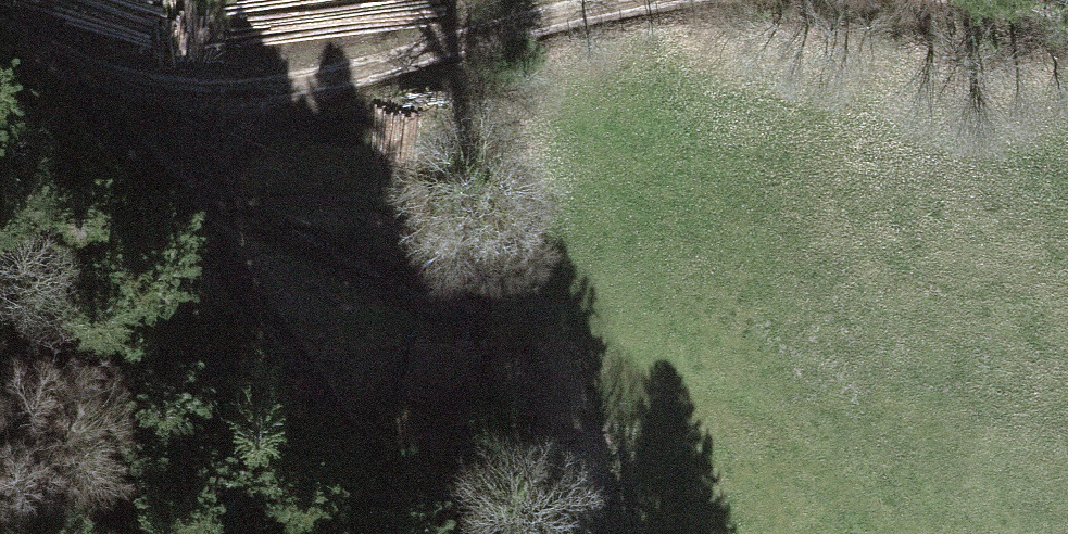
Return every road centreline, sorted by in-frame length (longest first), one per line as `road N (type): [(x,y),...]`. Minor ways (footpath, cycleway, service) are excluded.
road 1 (track): [(0,22),(118,79),(236,92),(641,0)]
road 2 (track): [(42,48),(282,329),(340,415),(456,533)]

